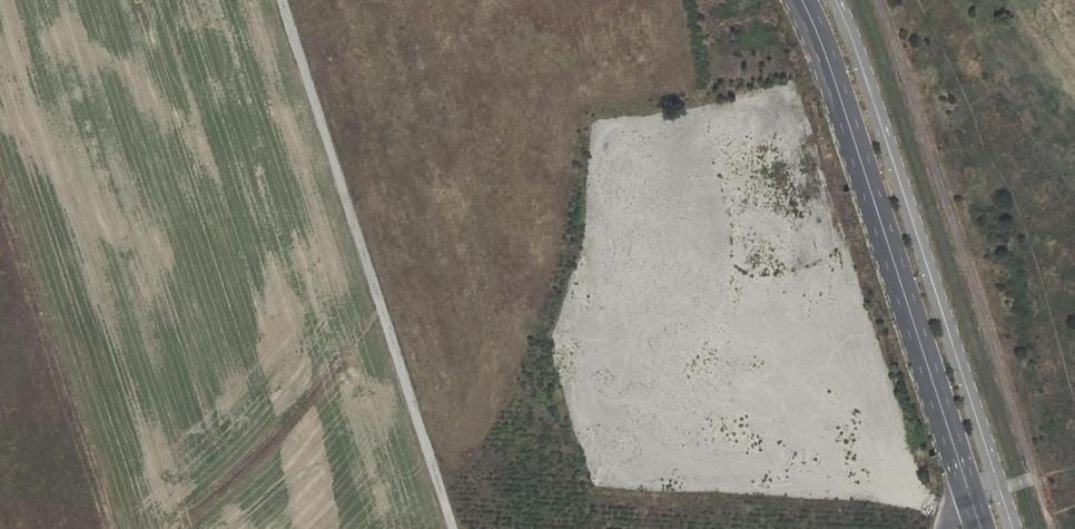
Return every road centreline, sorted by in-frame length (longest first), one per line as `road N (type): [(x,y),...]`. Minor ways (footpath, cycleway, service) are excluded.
road 1 (tertiary): [(801,0),(981,528)]

